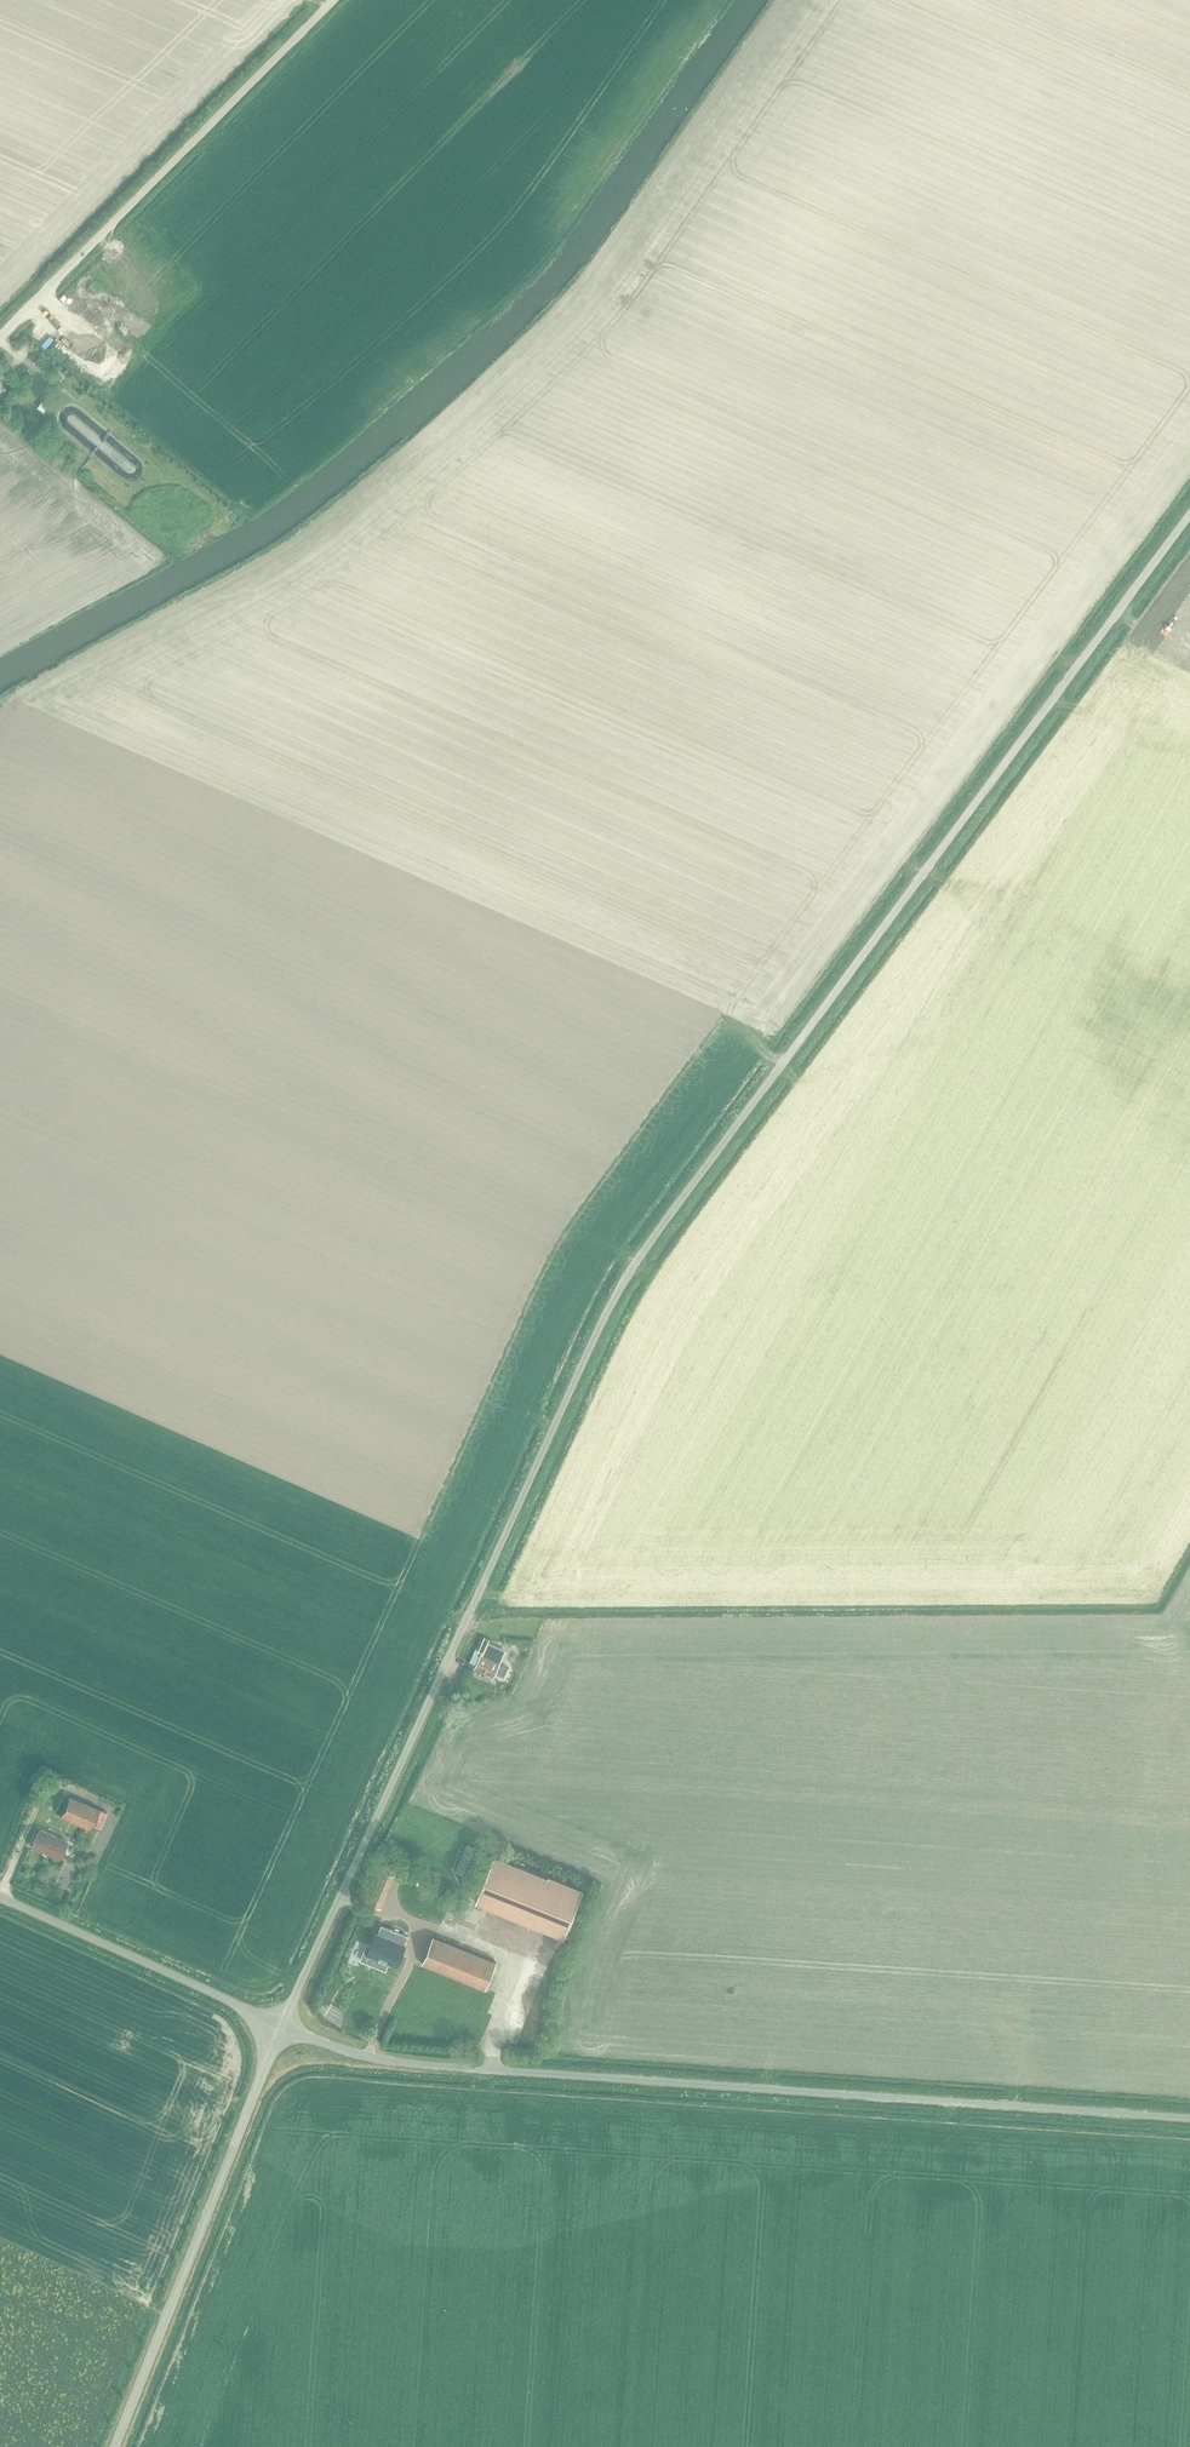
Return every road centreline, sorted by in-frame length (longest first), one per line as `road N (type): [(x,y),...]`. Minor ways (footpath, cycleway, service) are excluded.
road 1 (unclassified): [(280,2026),(625,1276),(1189,512)]
road 2 (unclassified): [(1189,2119),(383,2060),(280,2026)]
road 3 (unclassified): [(0,336),(327,0)]
road 4 (unclassified): [(120,2446),(280,2026)]
road 5 (unclassified): [(280,2026),(0,1896)]

